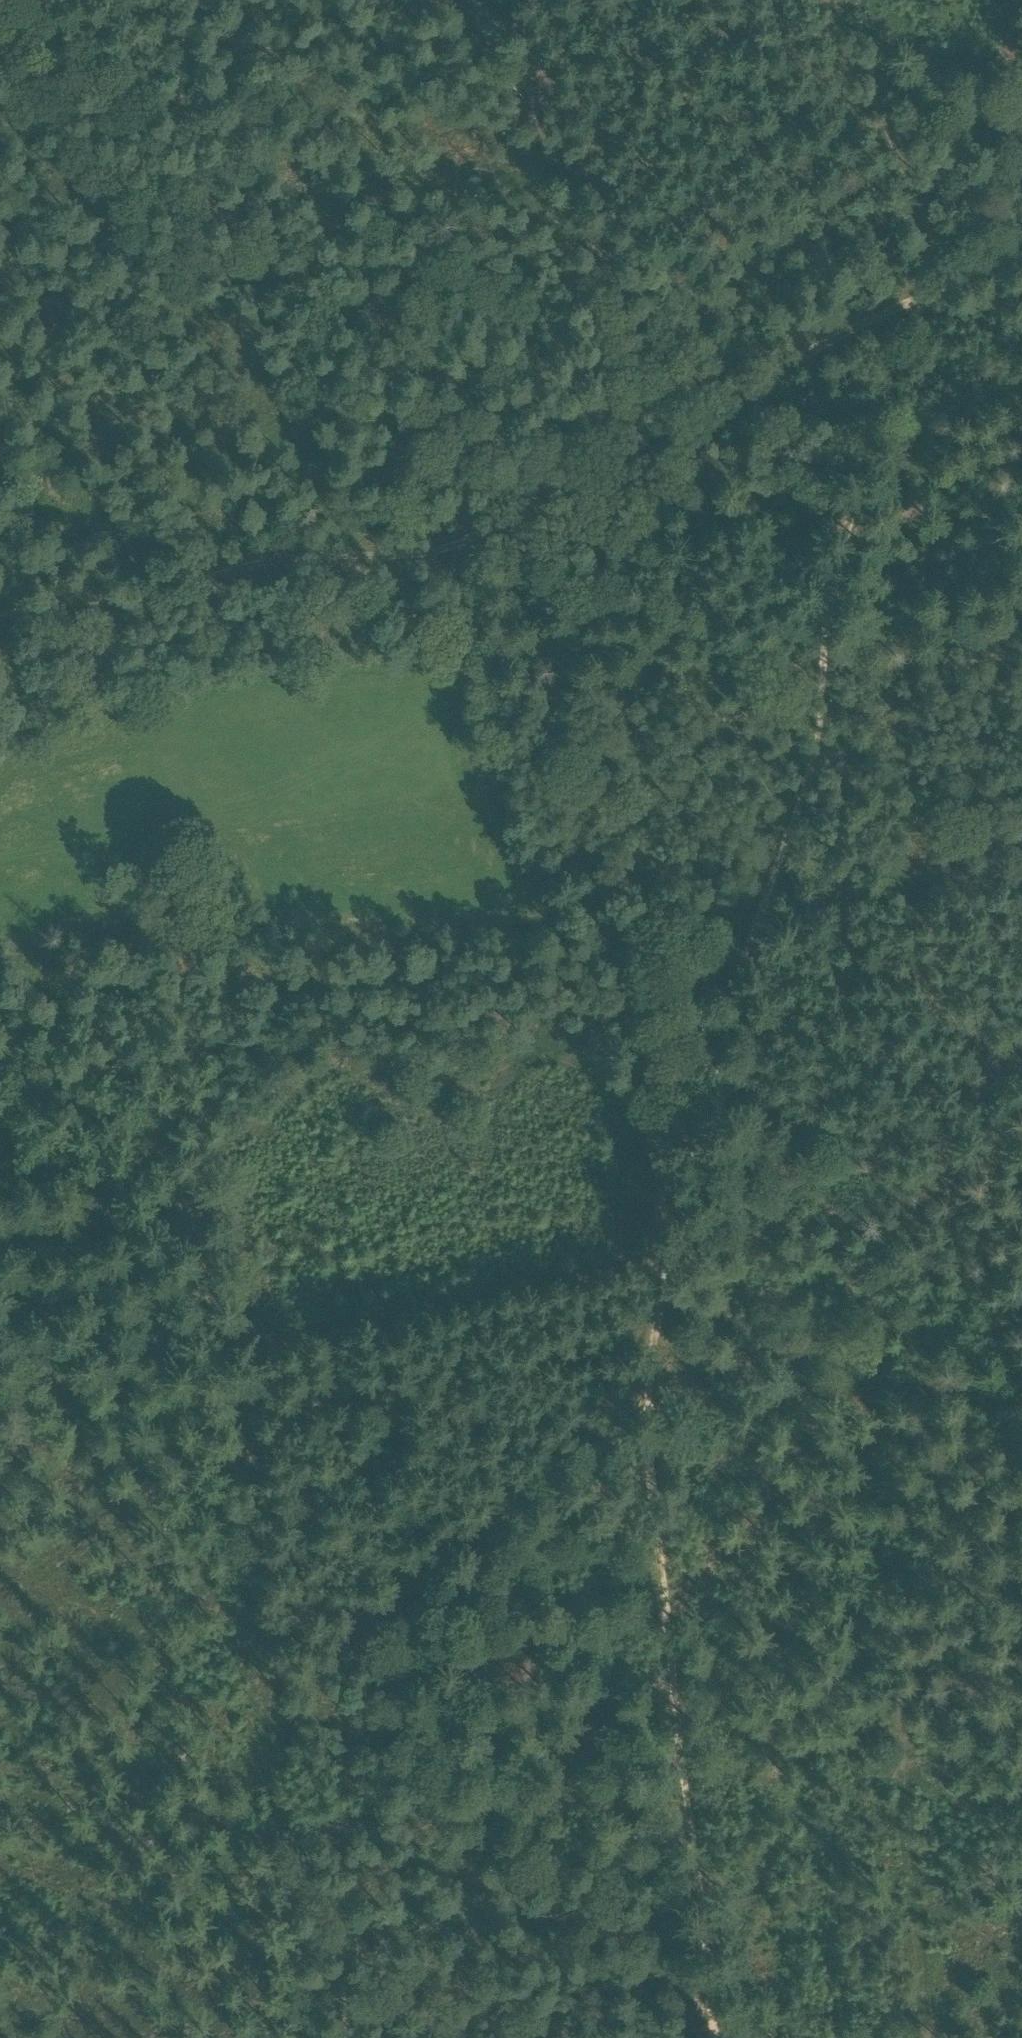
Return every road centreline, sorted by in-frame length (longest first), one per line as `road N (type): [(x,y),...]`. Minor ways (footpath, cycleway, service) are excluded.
road 1 (track): [(1021,240),(875,313),(636,1376),(714,2037)]
road 2 (track): [(875,313),(416,541),(233,562),(0,632)]
road 3 (track): [(1021,1354),(636,1376)]
road 4 (track): [(829,0),(951,276)]
road 5 (track): [(743,900),(517,914)]
road 6 (track): [(289,2037),(283,1833)]

